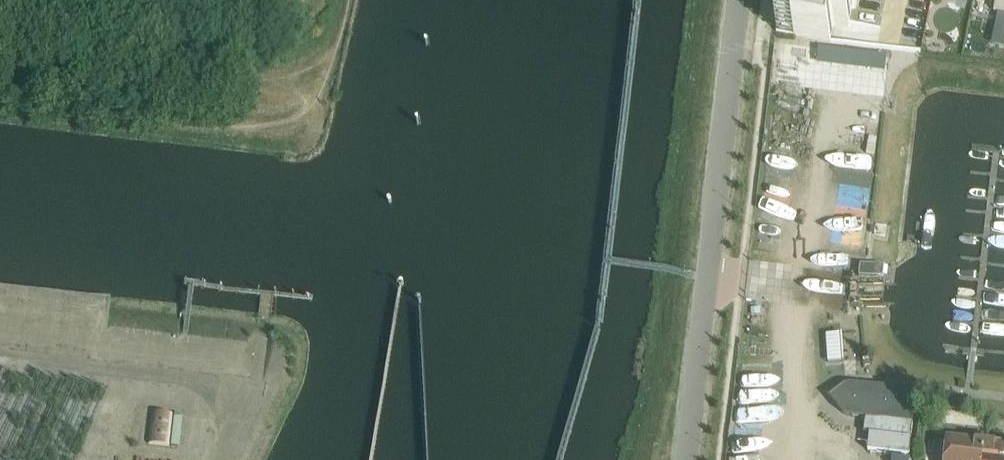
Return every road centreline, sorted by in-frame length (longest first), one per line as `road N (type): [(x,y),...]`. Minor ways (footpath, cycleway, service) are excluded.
road 1 (residential): [(693,459),(744,0)]

